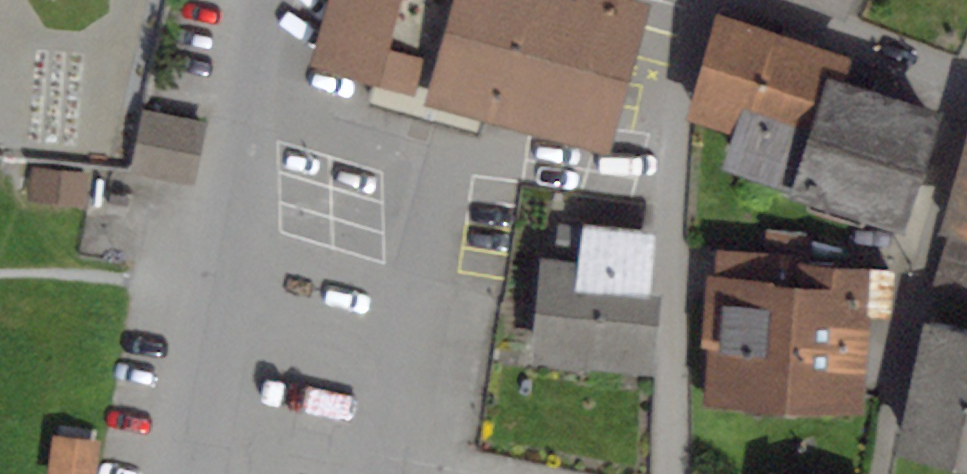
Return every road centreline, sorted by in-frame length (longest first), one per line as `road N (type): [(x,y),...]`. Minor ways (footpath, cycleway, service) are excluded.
road 1 (residential): [(278,0),(192,473)]
road 2 (unclassified): [(966,75),(766,0)]

